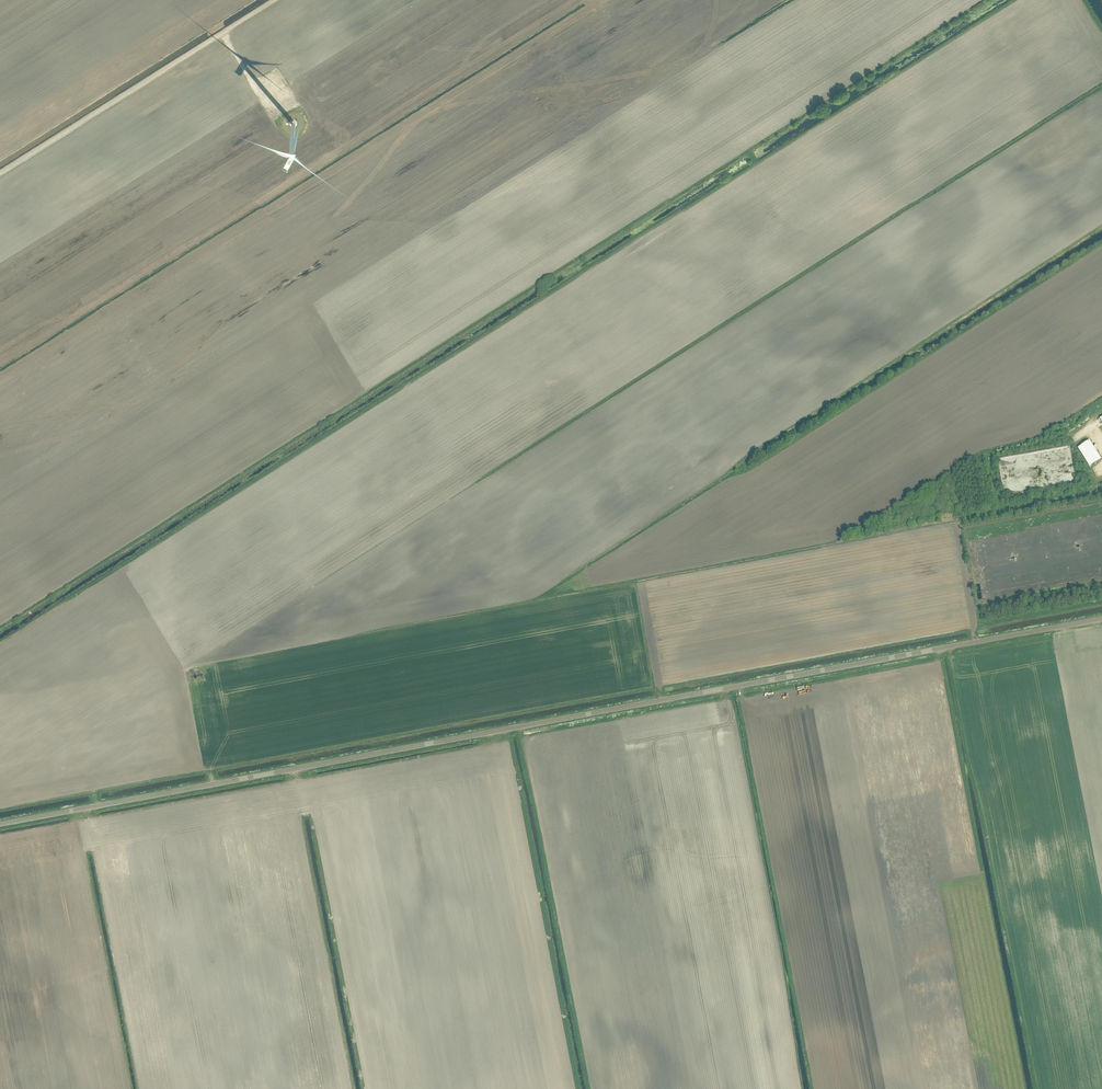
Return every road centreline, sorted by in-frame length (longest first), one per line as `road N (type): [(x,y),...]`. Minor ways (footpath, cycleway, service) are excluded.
road 1 (unclassified): [(0,825),(1101,620)]

